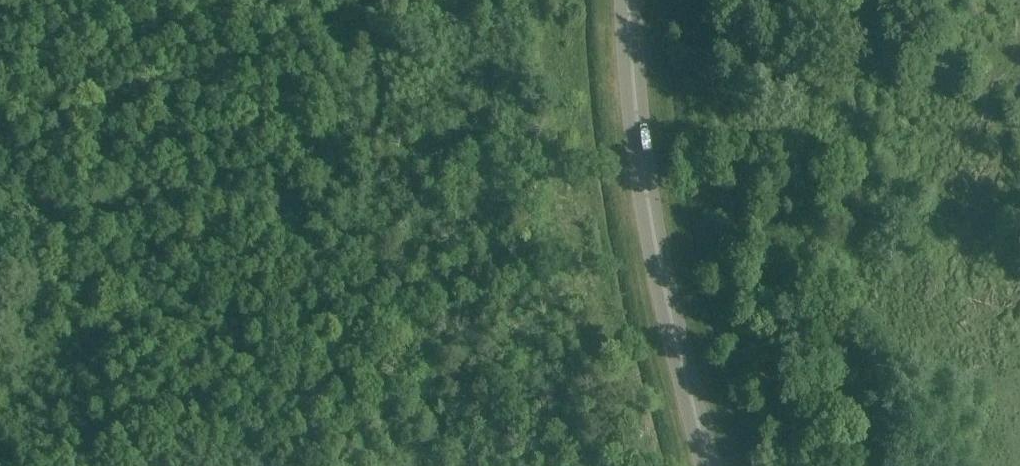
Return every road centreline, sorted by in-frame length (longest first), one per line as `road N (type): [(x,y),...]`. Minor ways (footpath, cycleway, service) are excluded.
road 1 (tertiary): [(712,465),(639,127),(630,0)]

